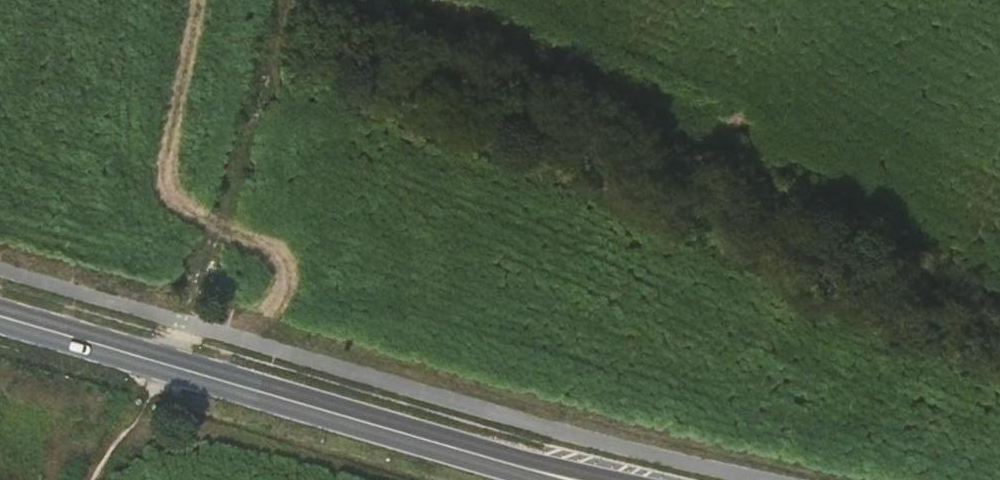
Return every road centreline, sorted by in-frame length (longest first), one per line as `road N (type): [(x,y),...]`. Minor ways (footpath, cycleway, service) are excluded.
road 1 (primary): [(522,467),(0,318)]
road 2 (track): [(181,321),(282,0)]
road 3 (track): [(181,321),(96,479)]

